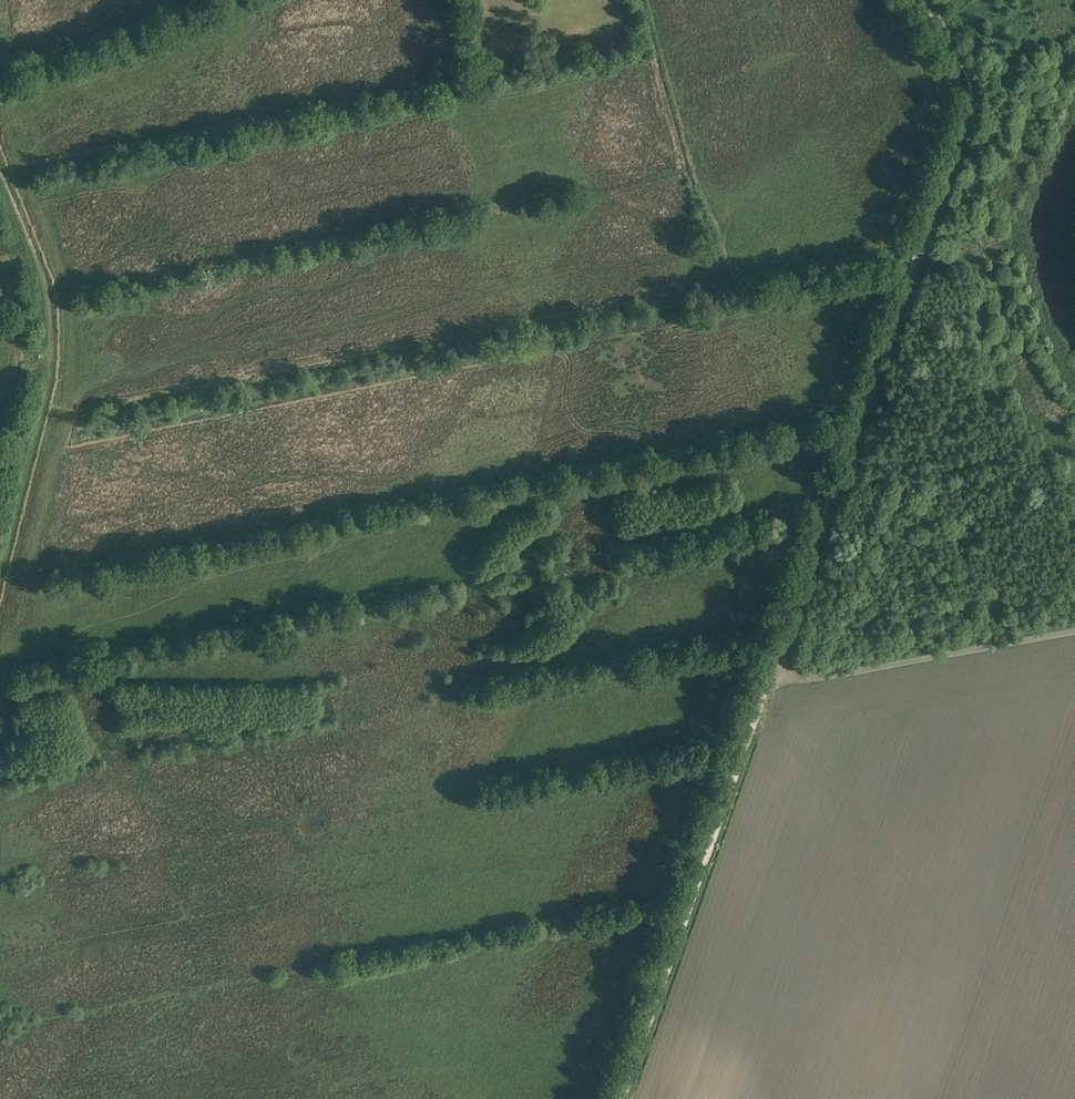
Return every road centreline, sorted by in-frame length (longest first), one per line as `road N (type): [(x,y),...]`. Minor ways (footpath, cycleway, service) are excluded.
road 1 (track): [(839,486),(975,94),(969,67),(925,0)]
road 2 (track): [(0,168),(40,268),(54,279),(60,354),(0,611)]
road 3 (unclassified): [(625,1098),(773,672)]
road 4 (track): [(1074,632),(809,681),(773,672)]
road 5 (track): [(773,672),(839,486)]
road 6 (track): [(52,277),(0,146)]

